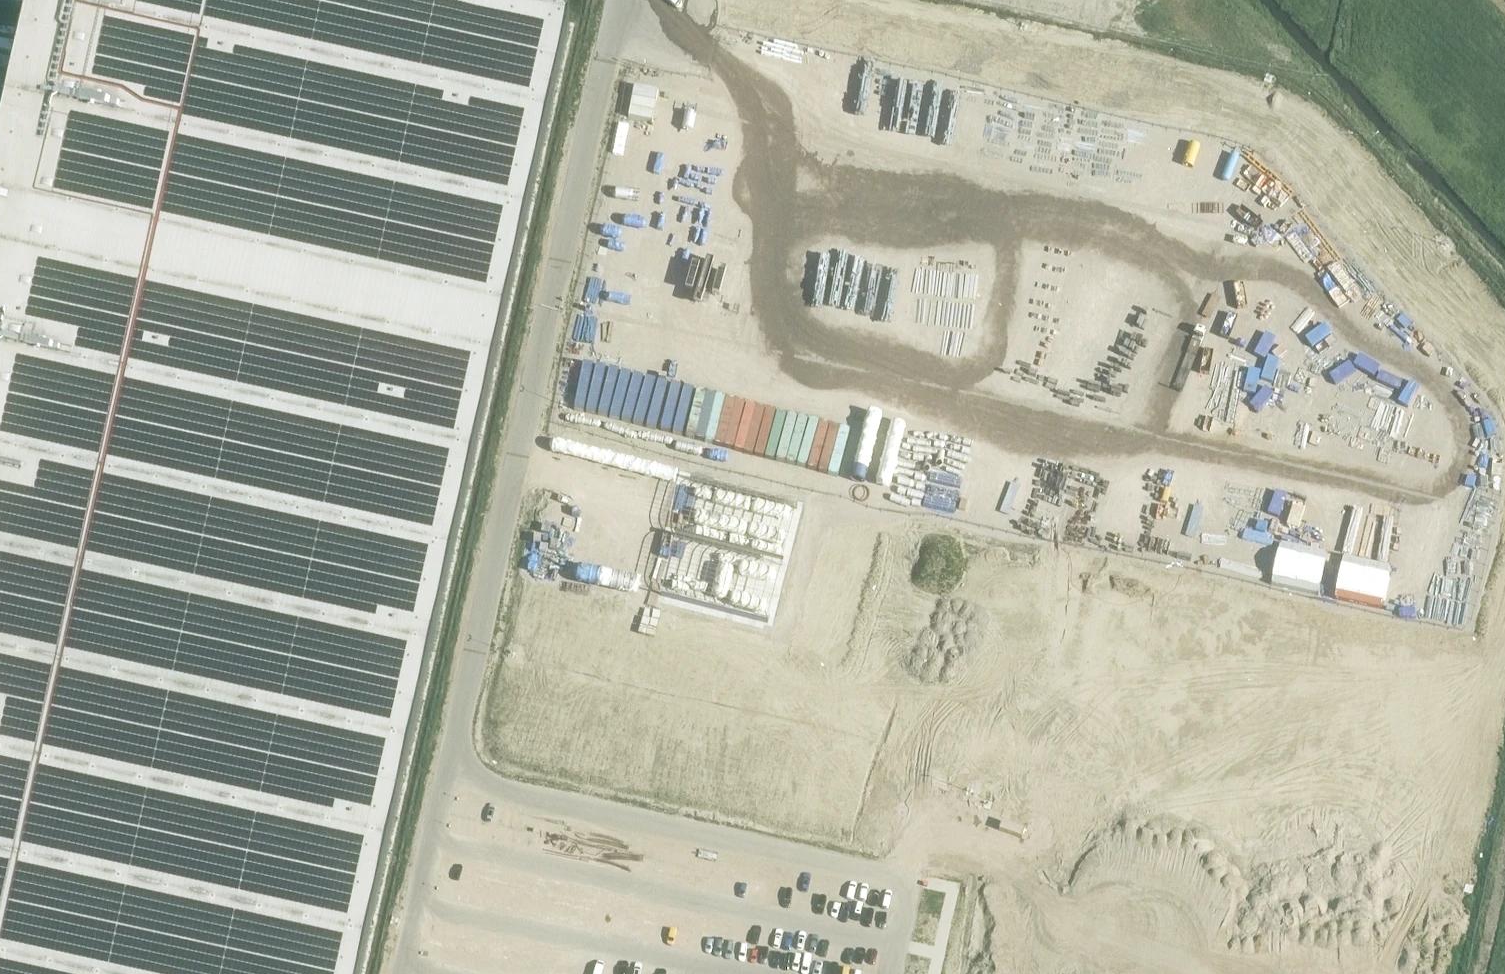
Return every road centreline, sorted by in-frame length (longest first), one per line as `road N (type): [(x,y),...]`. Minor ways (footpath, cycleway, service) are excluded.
road 1 (unclassified): [(1504,314),(1395,207),(1284,232),(786,116),(650,0)]
road 2 (unclassified): [(1476,973),(1504,844)]

